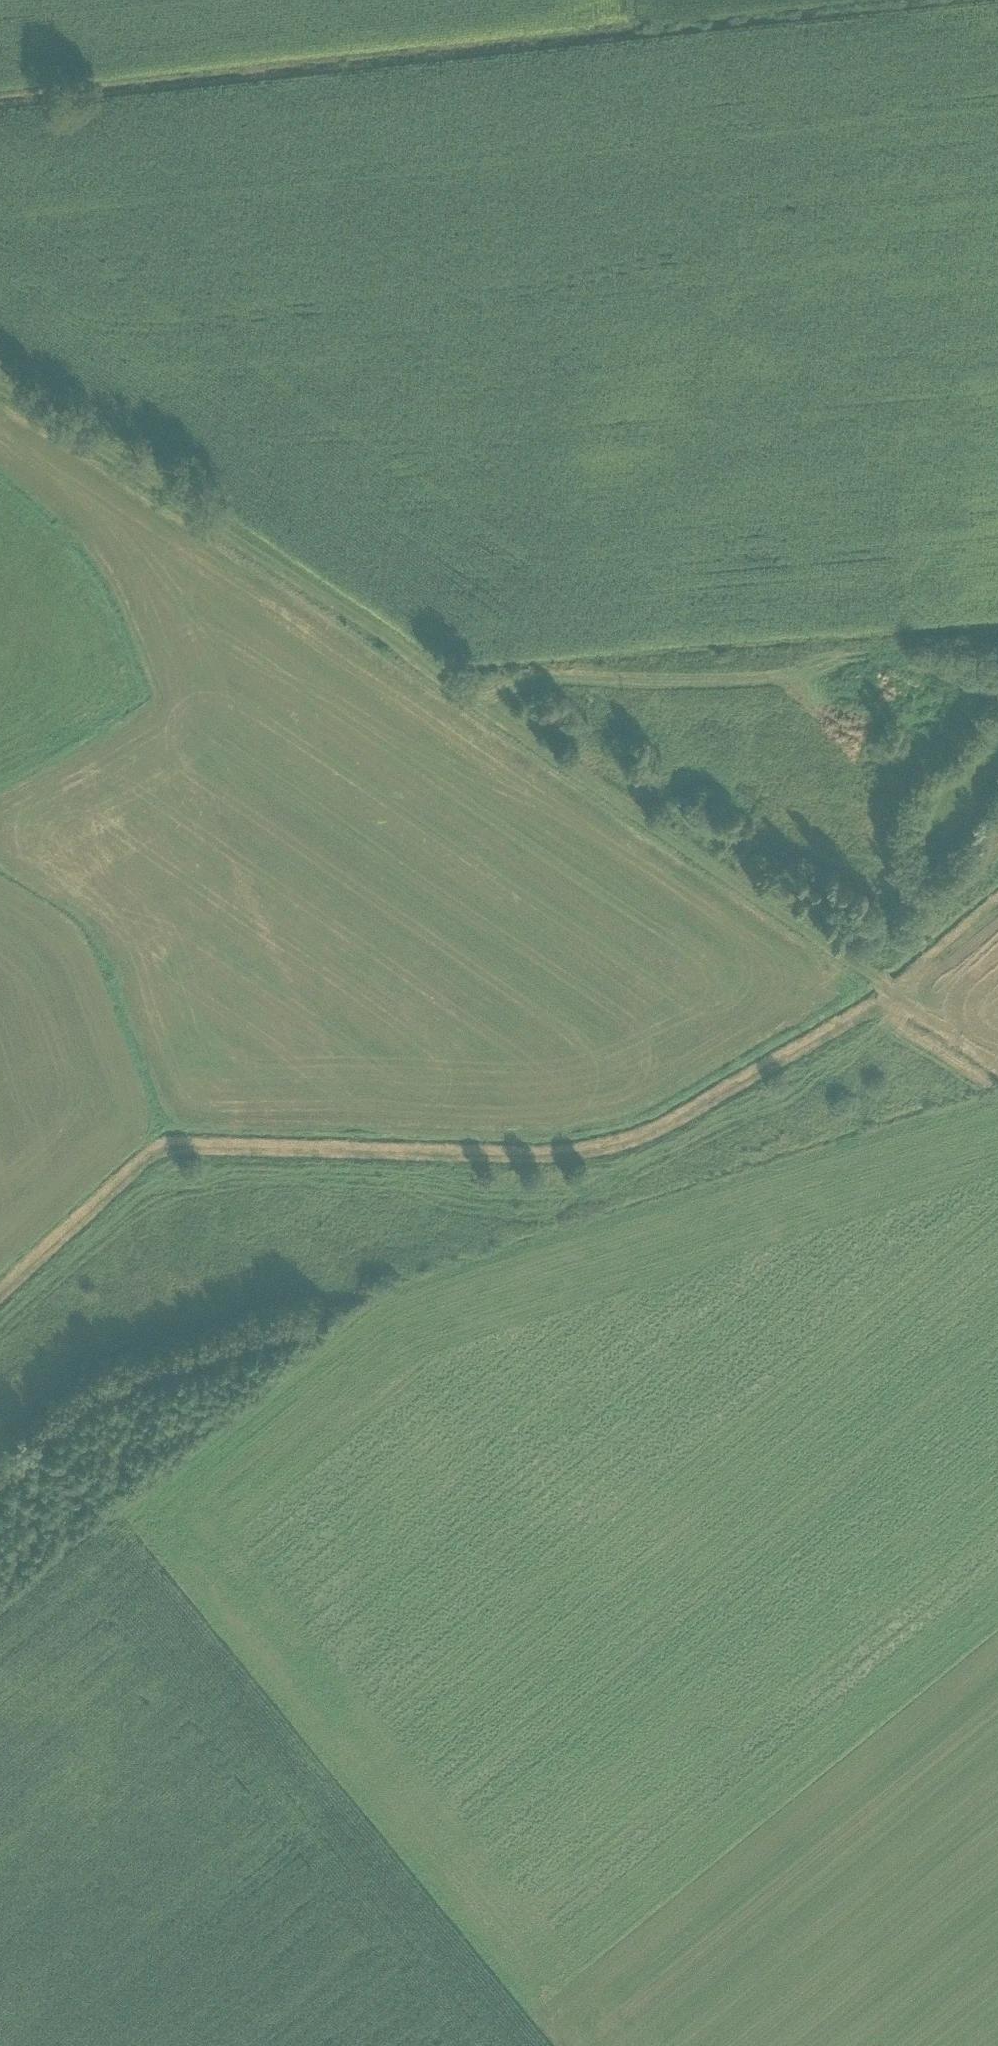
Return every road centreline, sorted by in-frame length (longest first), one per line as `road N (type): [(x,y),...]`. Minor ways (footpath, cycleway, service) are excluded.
road 1 (track): [(0,388),(997,1055)]

